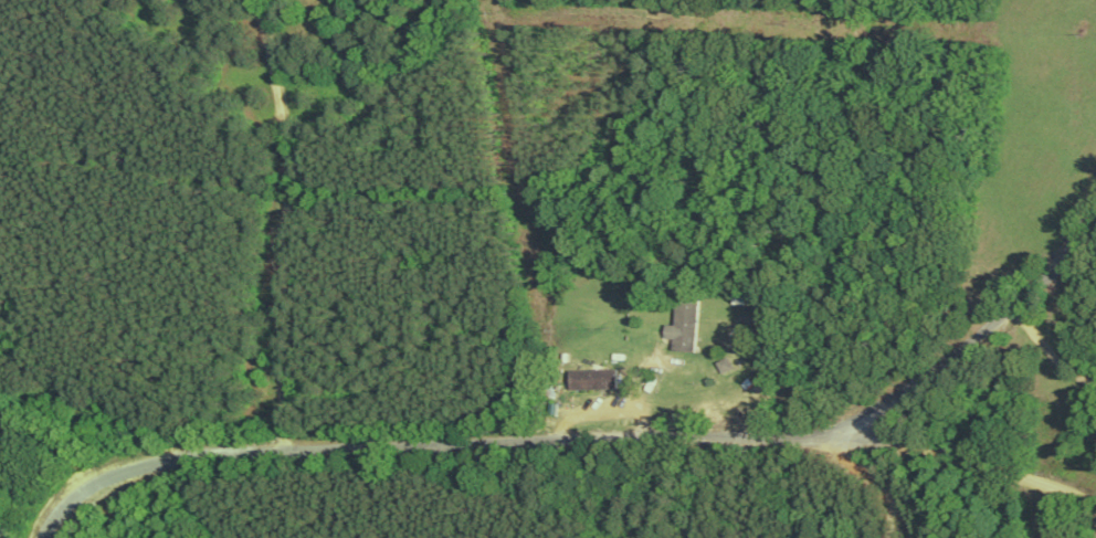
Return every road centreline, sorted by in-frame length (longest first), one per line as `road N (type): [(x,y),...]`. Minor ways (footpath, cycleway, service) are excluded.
road 1 (residential): [(18,537),(32,513),(106,473),(261,475),(855,428)]
road 2 (residential): [(261,475),(304,166),(263,0)]
road 3 (residential): [(855,428),(907,410),(1095,265)]
road 4 (residential): [(1095,490),(855,428)]

